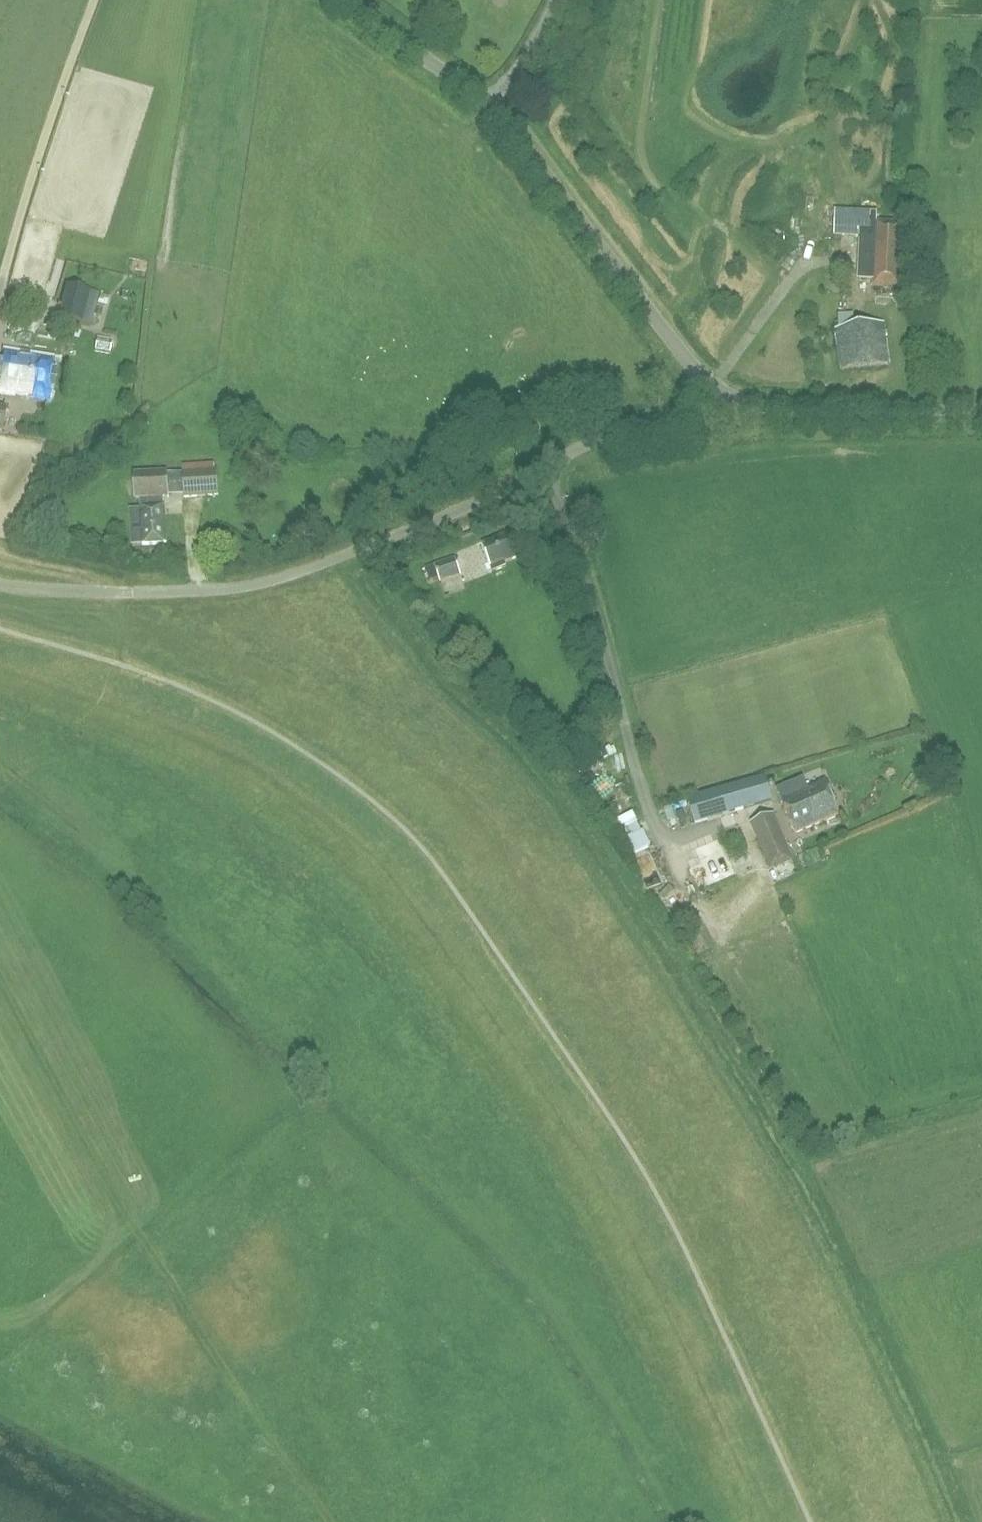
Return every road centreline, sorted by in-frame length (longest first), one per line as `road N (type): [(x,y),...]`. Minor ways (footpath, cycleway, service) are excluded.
road 1 (unclassified): [(0,582),(128,590),(268,580),(470,505),(600,438),(681,409),(714,385)]
road 2 (unclassified): [(714,385),(503,121),(343,0)]
road 3 (unclassified): [(981,407),(785,407),(714,385)]

